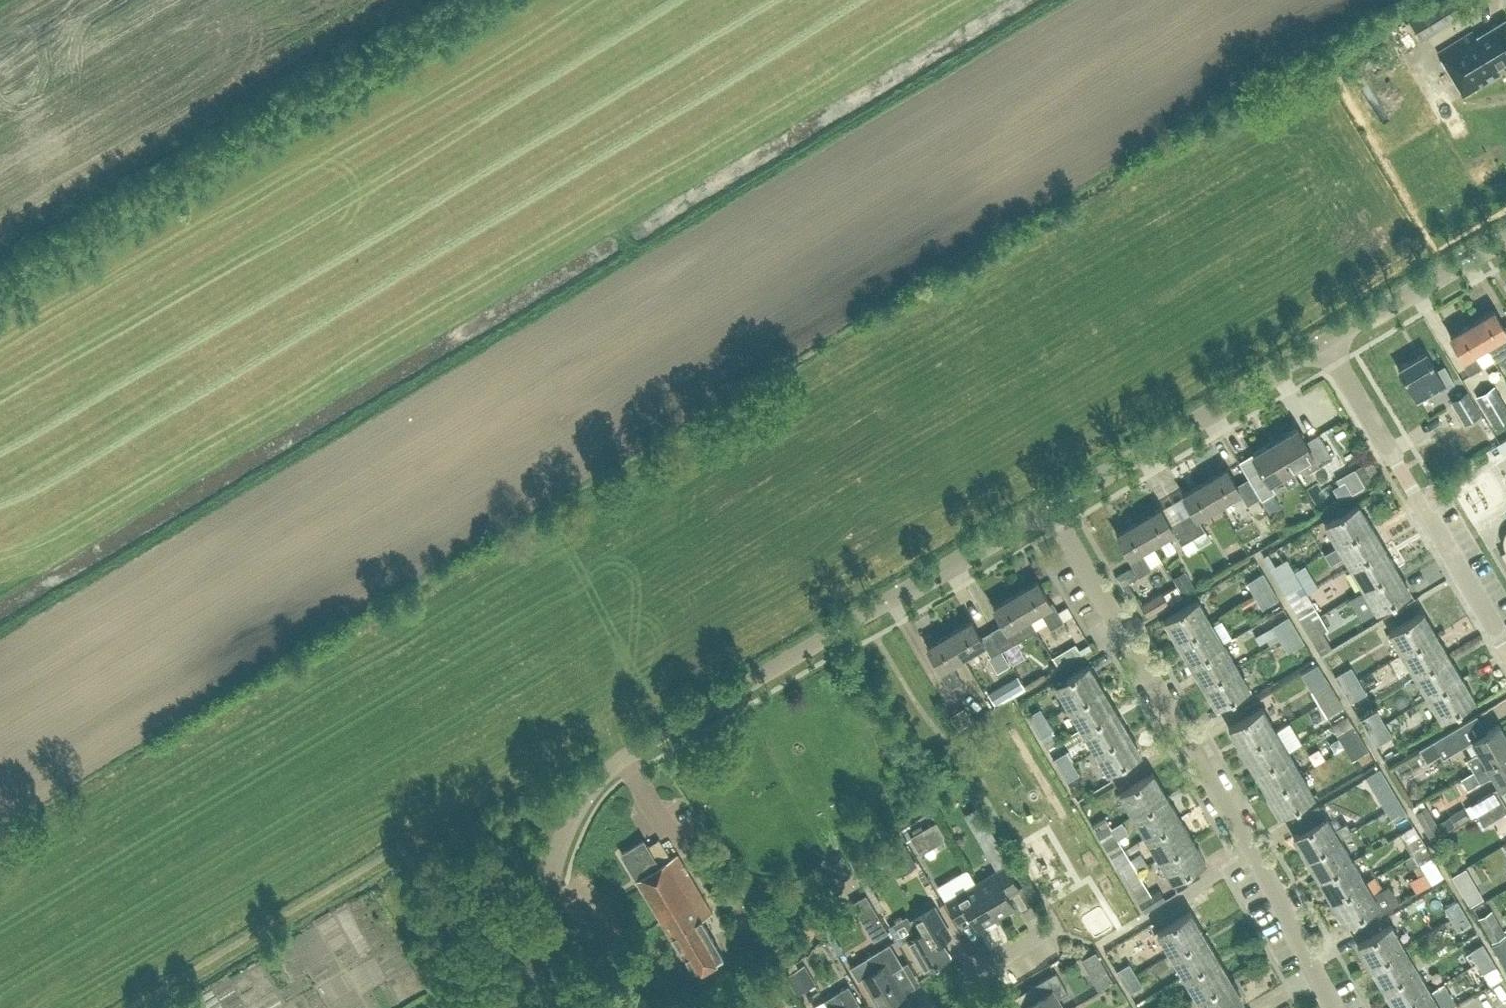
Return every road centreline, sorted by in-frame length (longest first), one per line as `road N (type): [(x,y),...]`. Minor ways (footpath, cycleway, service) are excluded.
road 1 (residential): [(515,1007),(560,841),(590,785),(815,636),(1047,502)]
road 2 (residential): [(1331,1007),(1047,502)]
road 3 (residential): [(1505,650),(1328,342)]
road 4 (residential): [(1047,502),(1328,342)]
road 5 (residential): [(1328,342),(1505,236)]
road 6 (residential): [(966,1007),(984,967),(1055,923)]

